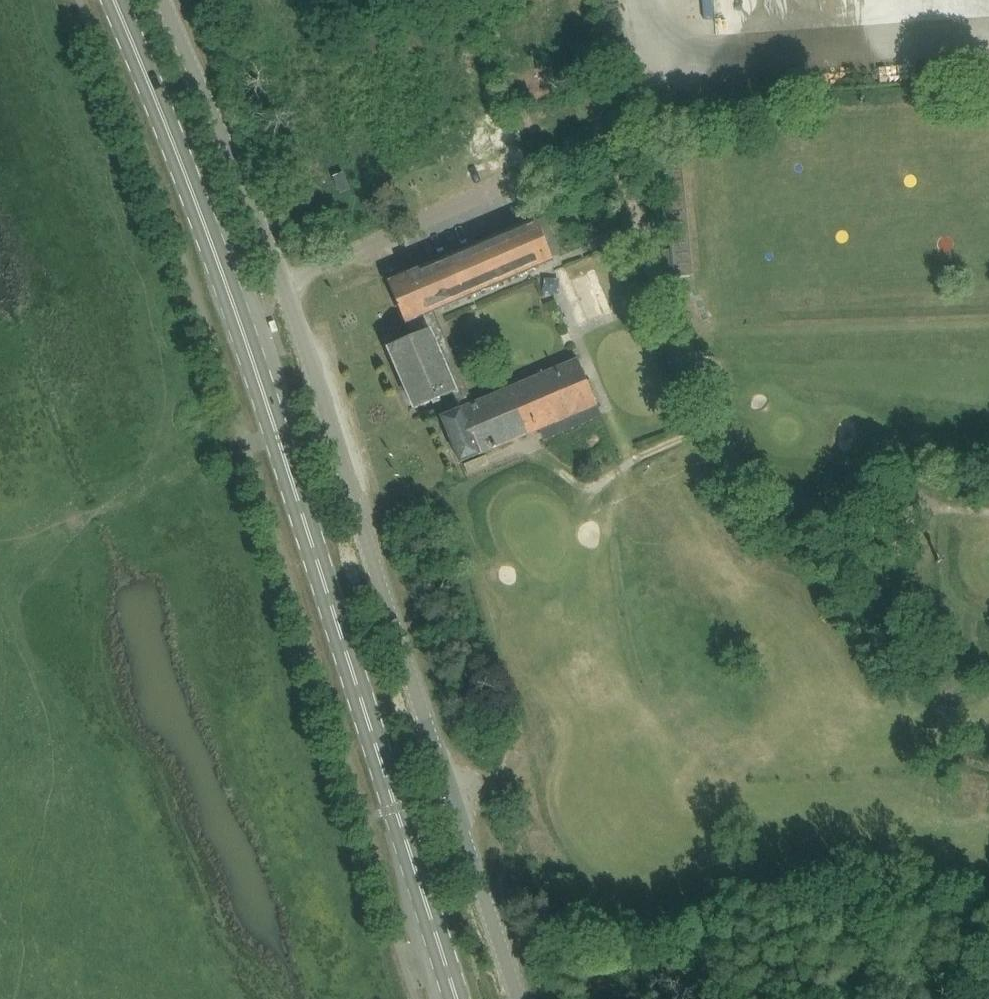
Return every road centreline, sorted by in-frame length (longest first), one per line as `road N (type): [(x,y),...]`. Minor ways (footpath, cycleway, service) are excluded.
road 1 (primary): [(457,998),(276,423),(175,139),(116,0)]
road 2 (unclassified): [(926,506),(796,501),(749,479),(650,264),(626,172),(605,154),(565,160),(286,285)]
road 3 (unclassified): [(447,791),(286,285)]
road 4 (track): [(639,0),(642,45),(988,24)]
road 5 (unclassified): [(286,285),(163,0)]
road 6 (unclassified): [(516,998),(447,791)]
road 7 (unclassified): [(447,791),(518,768),(542,847),(562,875)]

